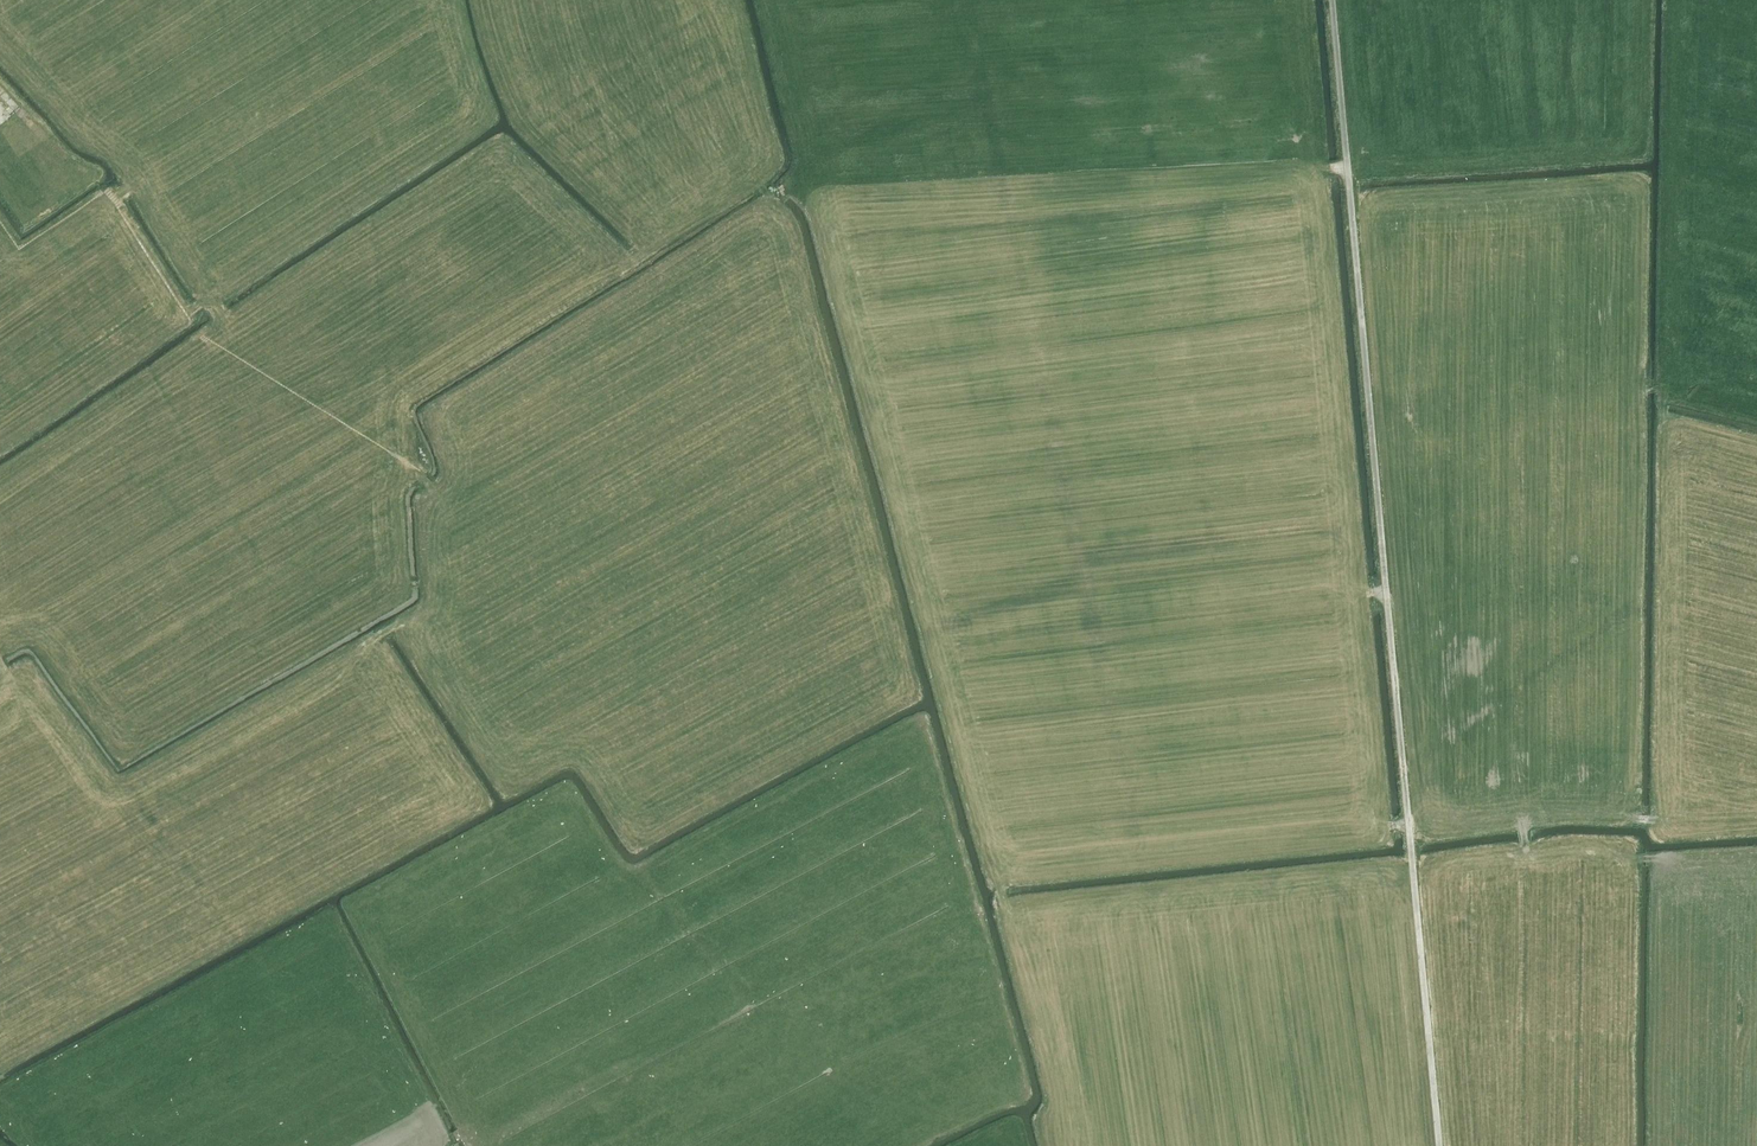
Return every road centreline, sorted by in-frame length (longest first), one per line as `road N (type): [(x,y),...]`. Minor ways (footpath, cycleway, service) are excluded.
road 1 (track): [(1333,0),(1440,1145)]
road 2 (track): [(0,91),(118,206),(207,341)]

